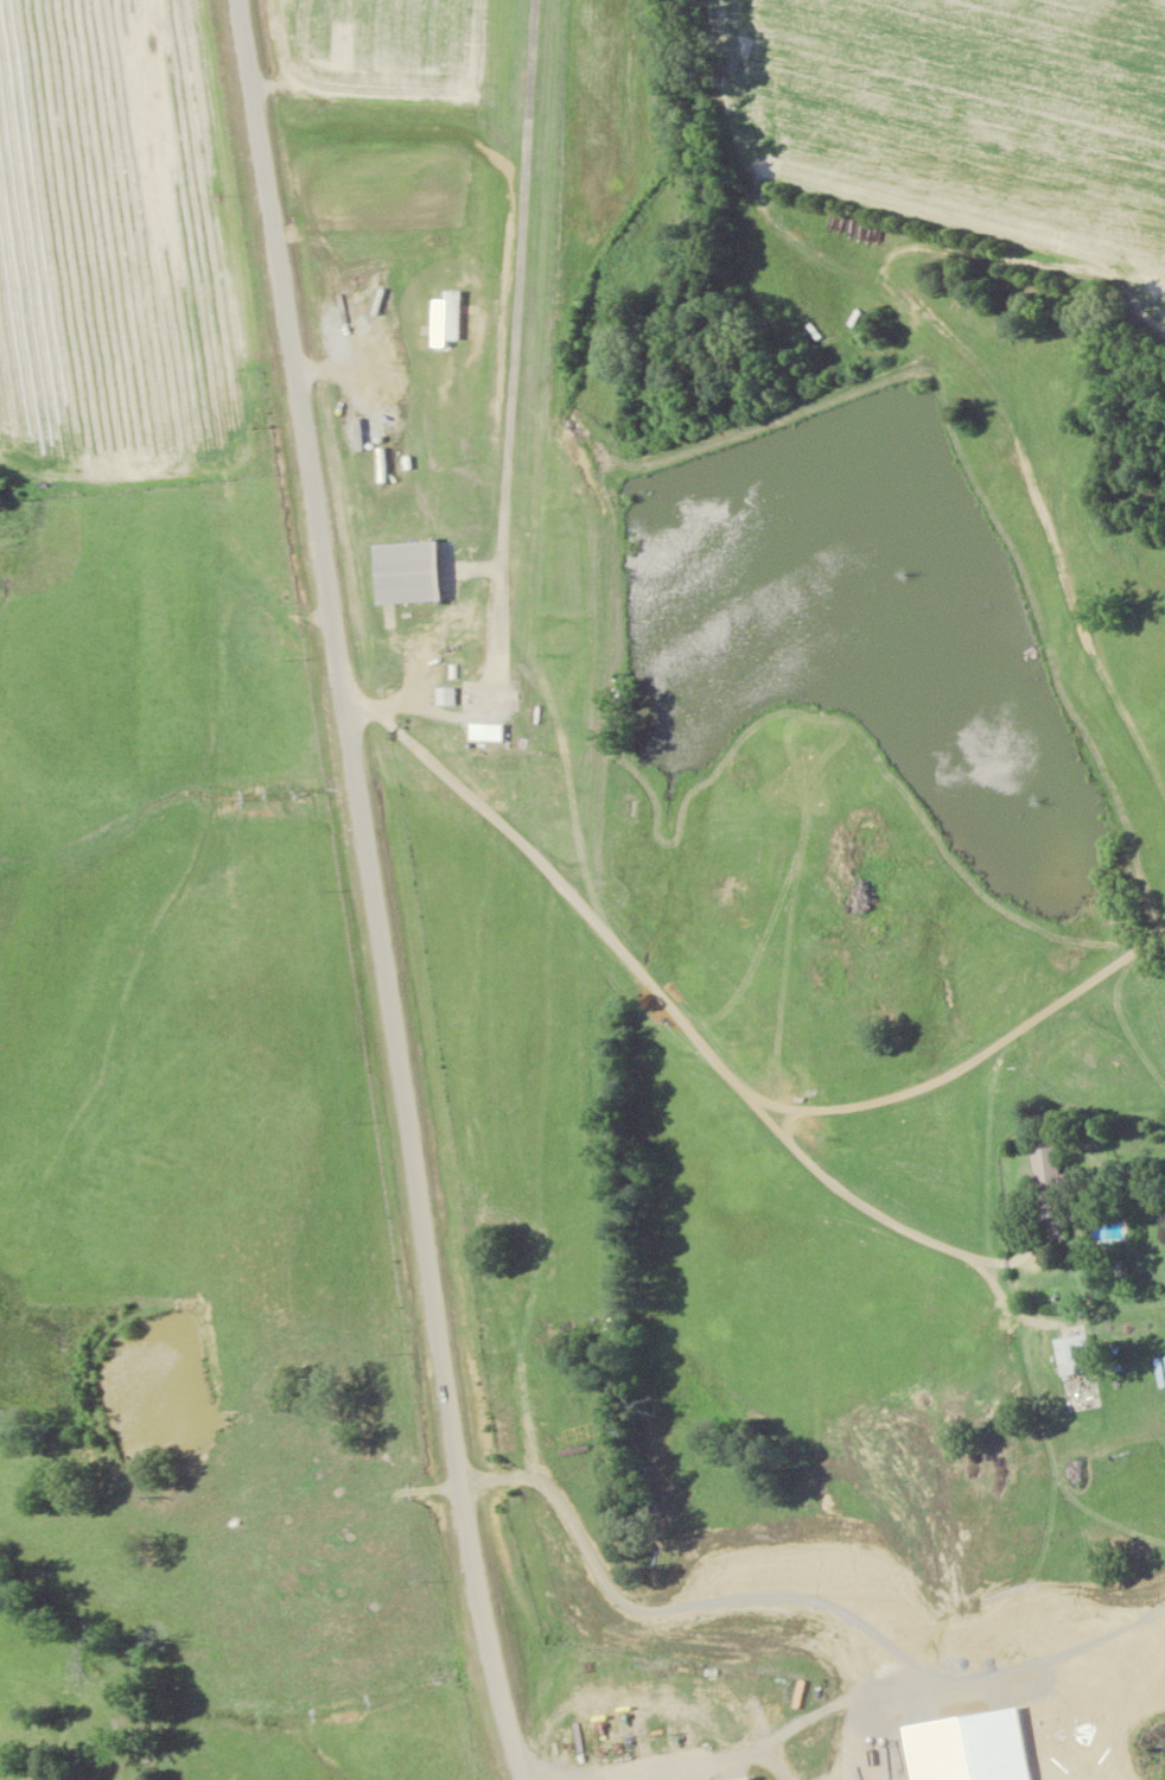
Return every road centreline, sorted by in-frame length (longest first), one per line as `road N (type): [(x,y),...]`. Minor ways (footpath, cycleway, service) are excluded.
road 1 (residential): [(541,1779),(529,1748),(370,840),(247,0)]

